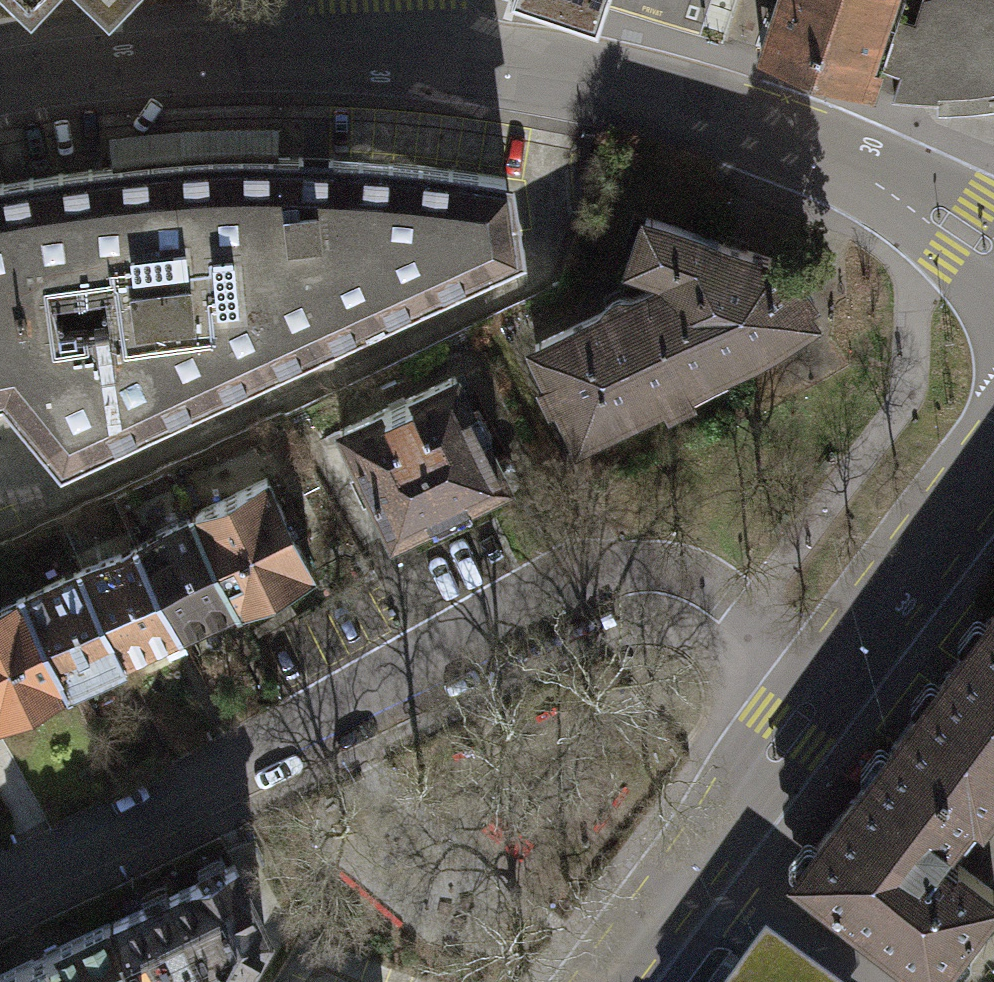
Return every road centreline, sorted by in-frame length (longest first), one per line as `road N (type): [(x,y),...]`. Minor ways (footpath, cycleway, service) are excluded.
road 1 (residential): [(0,874),(182,788),(464,628),(609,574),(649,571),(688,584),(777,663),(813,683)]
road 2 (unclassified): [(384,59),(544,73),(737,117),(861,165),(993,254)]
road 3 (unclassified): [(0,84),(199,62),(384,59)]
road 4 (secondary): [(592,981),(813,683)]
road 5 (secondary): [(813,683),(993,450)]

